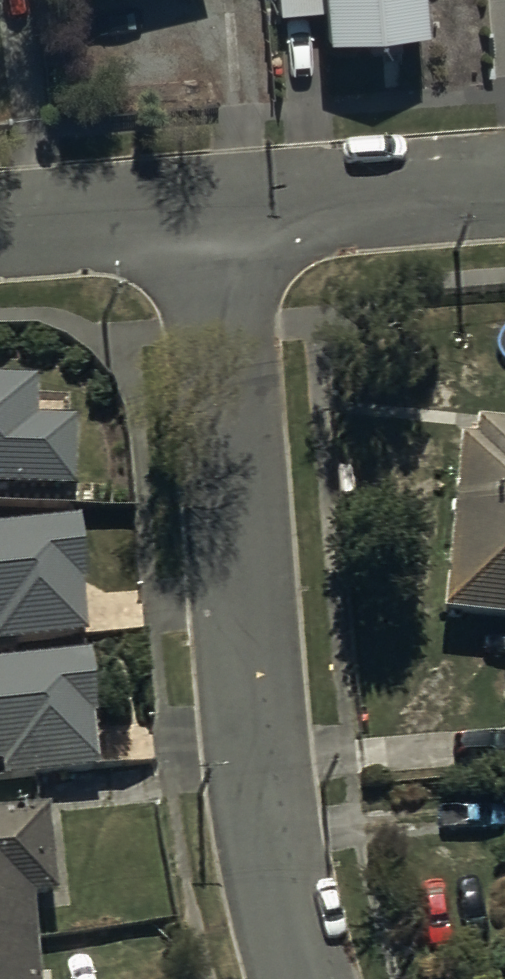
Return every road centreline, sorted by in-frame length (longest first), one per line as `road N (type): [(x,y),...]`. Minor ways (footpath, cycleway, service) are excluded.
road 1 (residential): [(293,978),(255,783),(206,215)]
road 2 (residential): [(504,191),(206,215)]
road 3 (residential): [(206,215),(0,226)]

